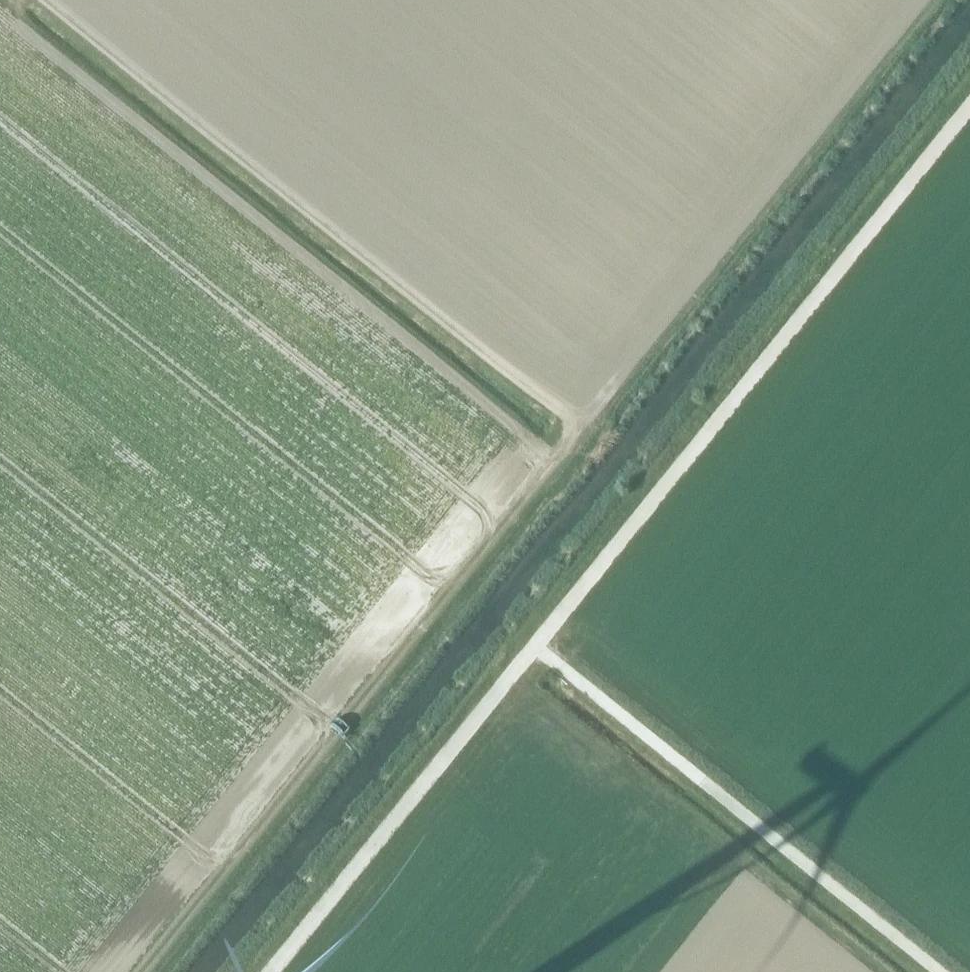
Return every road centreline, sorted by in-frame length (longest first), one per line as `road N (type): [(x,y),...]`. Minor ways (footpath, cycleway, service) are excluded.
road 1 (track): [(534,640),(938,971)]

